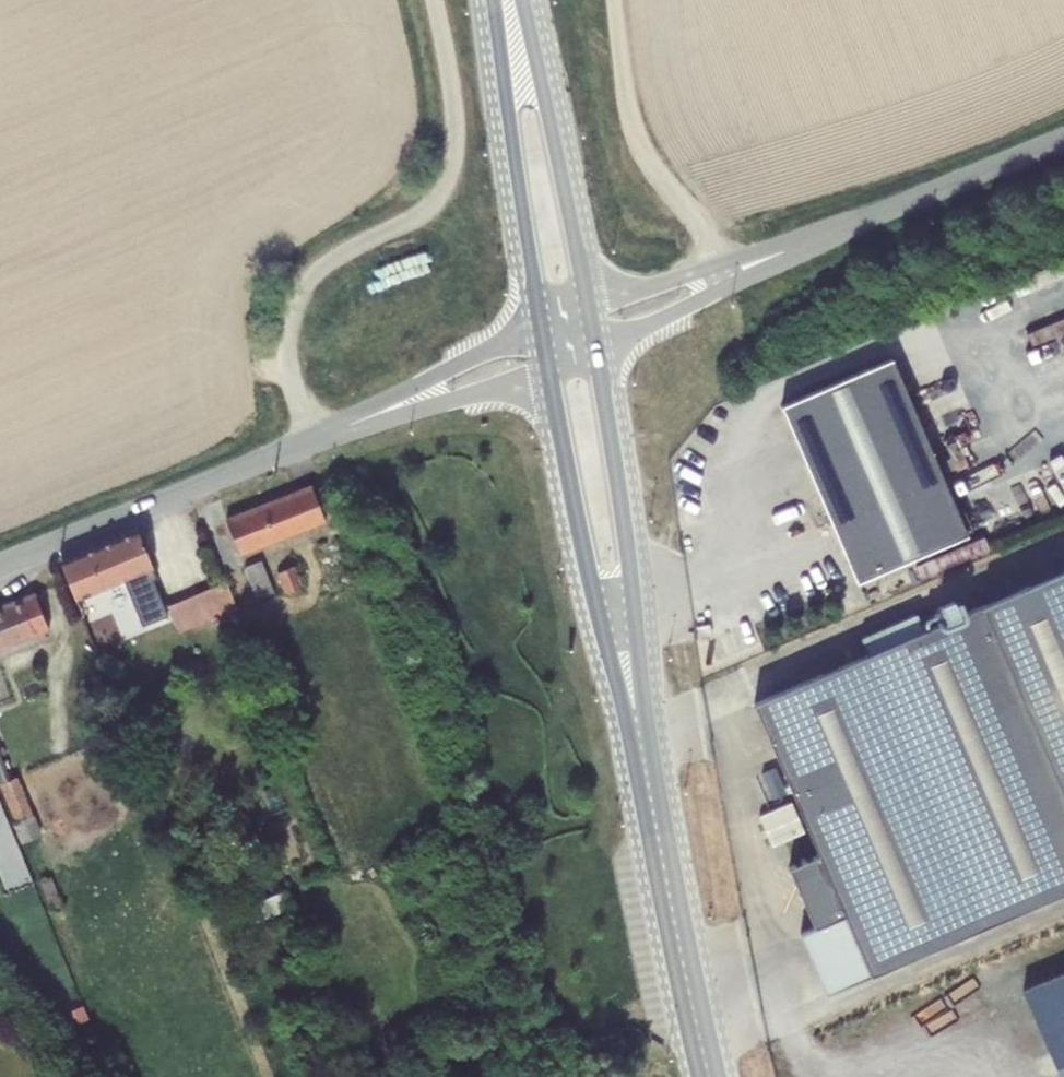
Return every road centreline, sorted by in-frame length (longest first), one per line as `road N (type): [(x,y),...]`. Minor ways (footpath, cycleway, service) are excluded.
road 1 (unclassified): [(314,439),(288,373),(287,319),(308,276),(344,250),(416,220),(441,195),(452,166),(455,118),(437,0)]
road 2 (secondary): [(624,647),(711,1076)]
road 3 (unclassified): [(0,564),(314,439)]
road 4 (secondary): [(500,0),(537,322)]
road 5 (track): [(727,282),(628,118),(618,0)]
road 6 (secondary): [(586,298),(539,79),(513,0)]
road 7 (secondary): [(624,647),(632,604),(595,357)]
road 8 (unclassified): [(799,248),(1063,138)]
road 9 (secondary): [(549,375),(592,576),(624,647)]
road 10 (unclassified): [(595,357),(799,248)]
road 11 (unclassified): [(799,248),(586,298)]
road 12 (unclassified): [(537,322),(349,425)]
road 13 (unclassified): [(349,425),(549,375)]

